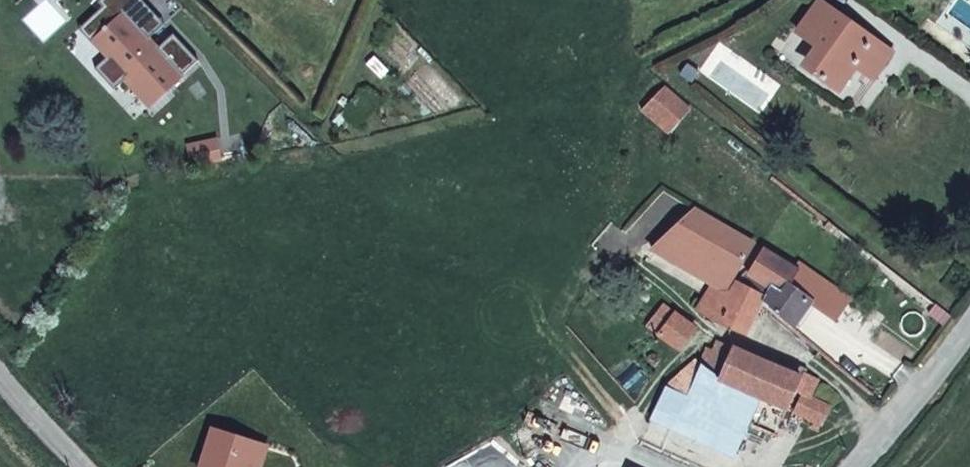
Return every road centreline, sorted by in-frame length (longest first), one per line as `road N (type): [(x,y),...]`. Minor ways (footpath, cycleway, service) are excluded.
road 1 (unclassified): [(857,466),(969,337)]

